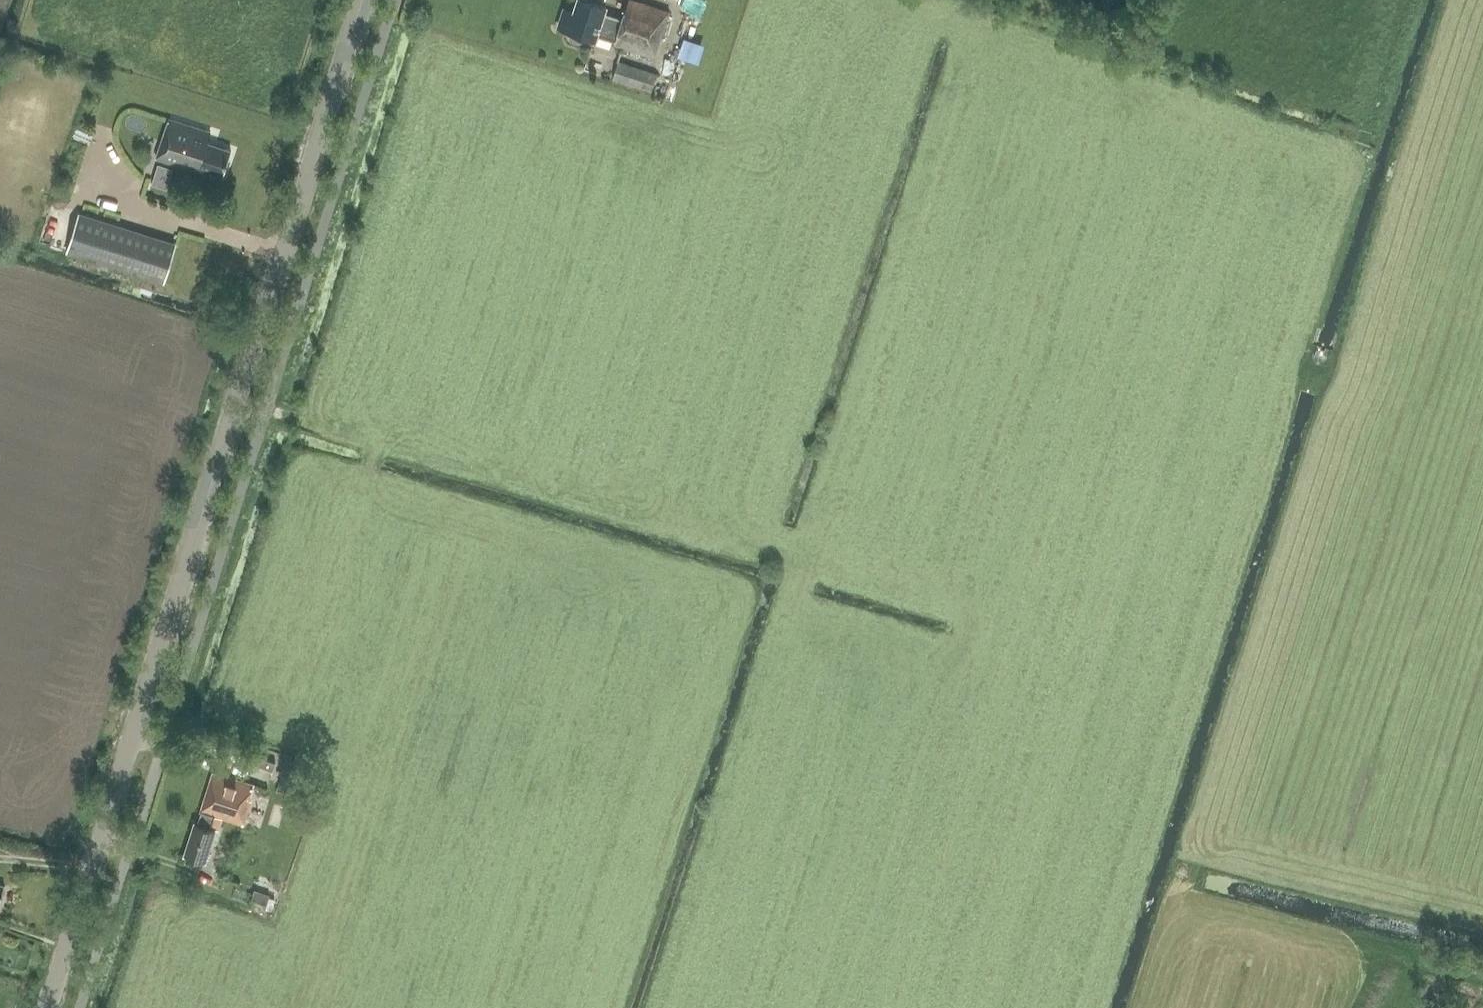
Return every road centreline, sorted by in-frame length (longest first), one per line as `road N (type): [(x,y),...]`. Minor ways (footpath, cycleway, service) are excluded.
road 1 (tertiary): [(49,1007),(361,0)]

